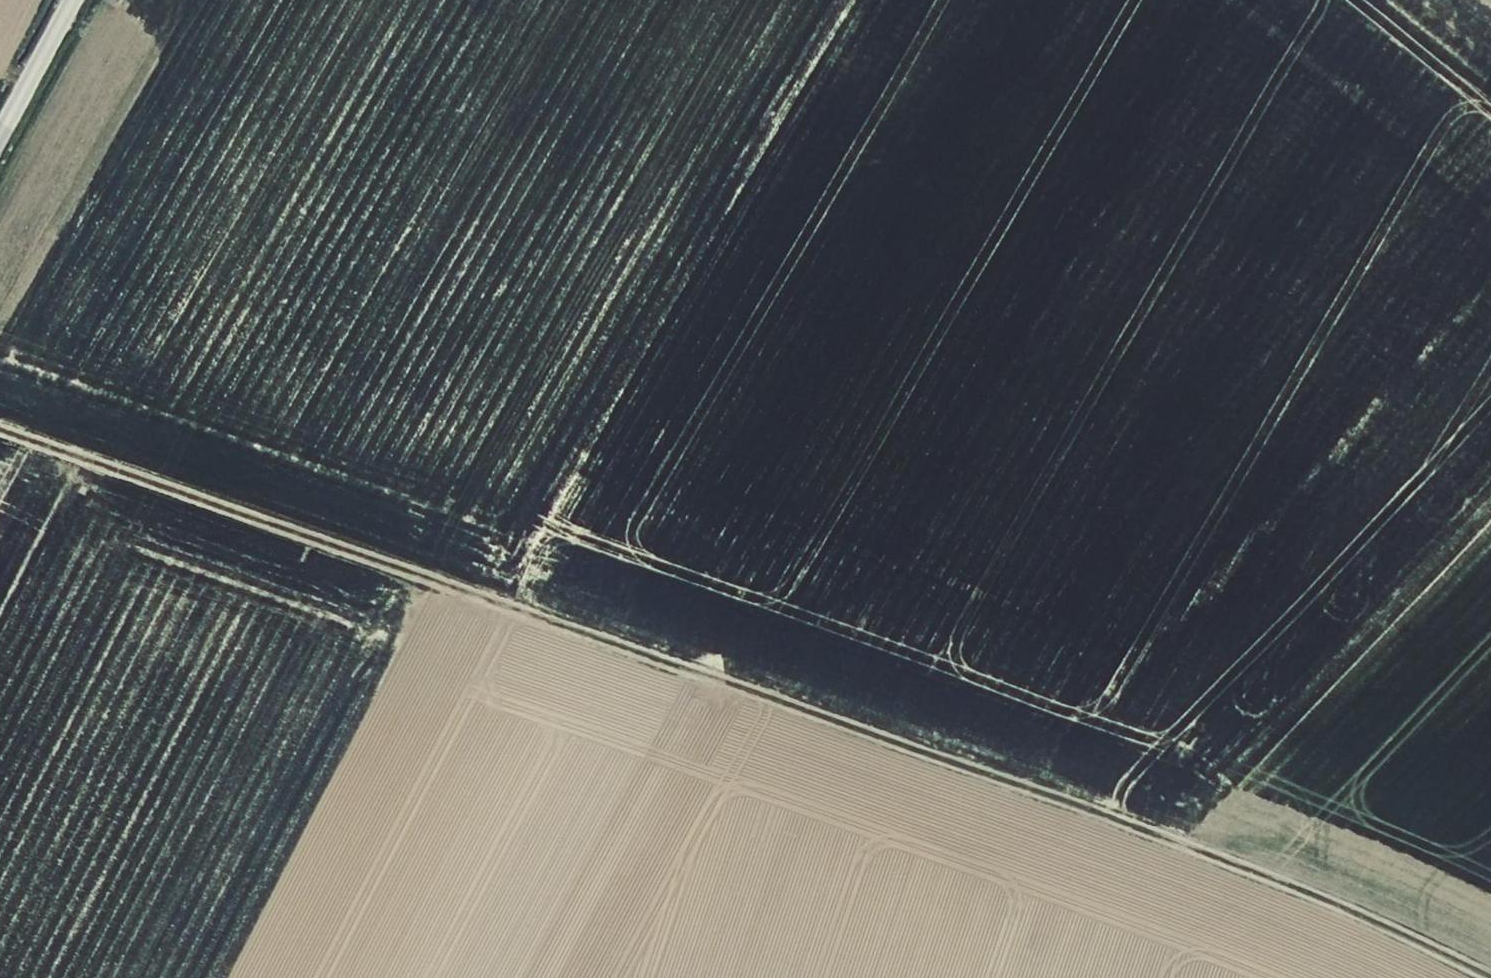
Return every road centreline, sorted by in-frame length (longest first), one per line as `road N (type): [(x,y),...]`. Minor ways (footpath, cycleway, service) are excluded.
road 1 (track): [(0,428),(1180,847),(1482,977)]
road 2 (tertiary): [(78,0),(0,141)]

